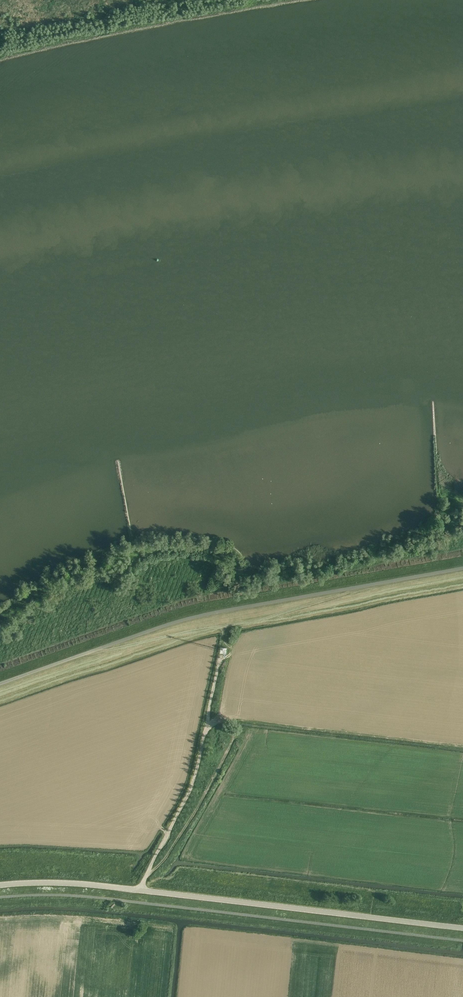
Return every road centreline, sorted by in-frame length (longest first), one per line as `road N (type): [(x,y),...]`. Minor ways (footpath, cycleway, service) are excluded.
road 1 (unclassified): [(462,568),(190,617),(0,683)]
road 2 (secondary): [(0,885),(92,885),(462,928)]
road 3 (track): [(357,587),(225,627),(194,783),(140,890)]
road 4 (track): [(93,650),(225,627)]

